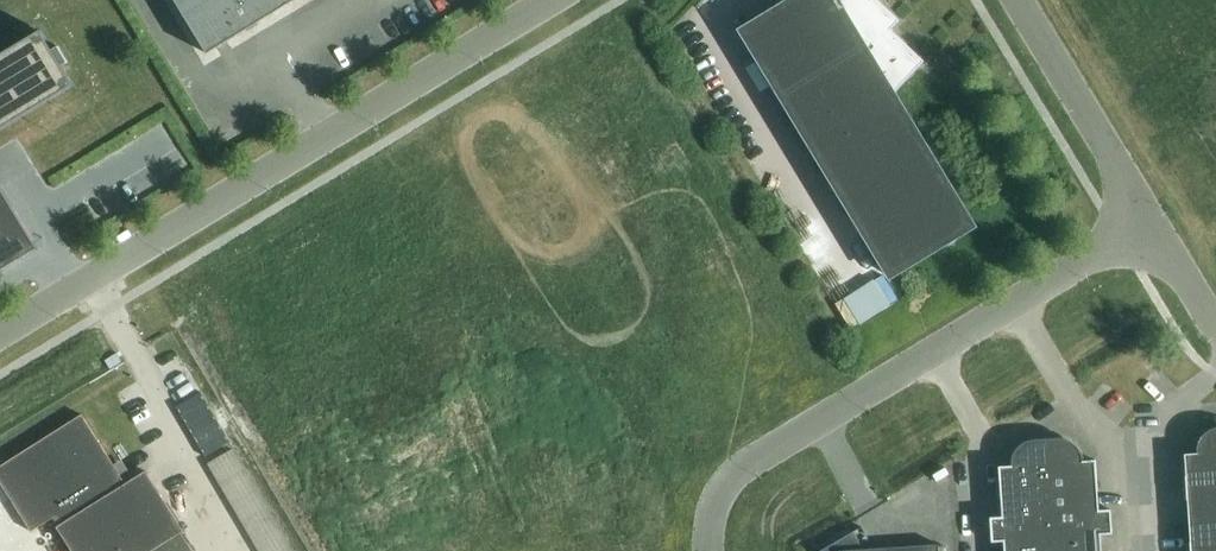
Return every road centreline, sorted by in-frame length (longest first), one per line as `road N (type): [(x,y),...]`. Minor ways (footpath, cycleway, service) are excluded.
road 1 (residential): [(553,0),(0,337)]
road 2 (residential): [(1150,220),(754,459),(716,507),(709,550)]
road 3 (residential): [(1017,0),(1150,220)]
road 4 (residential): [(1150,220),(1215,326)]

